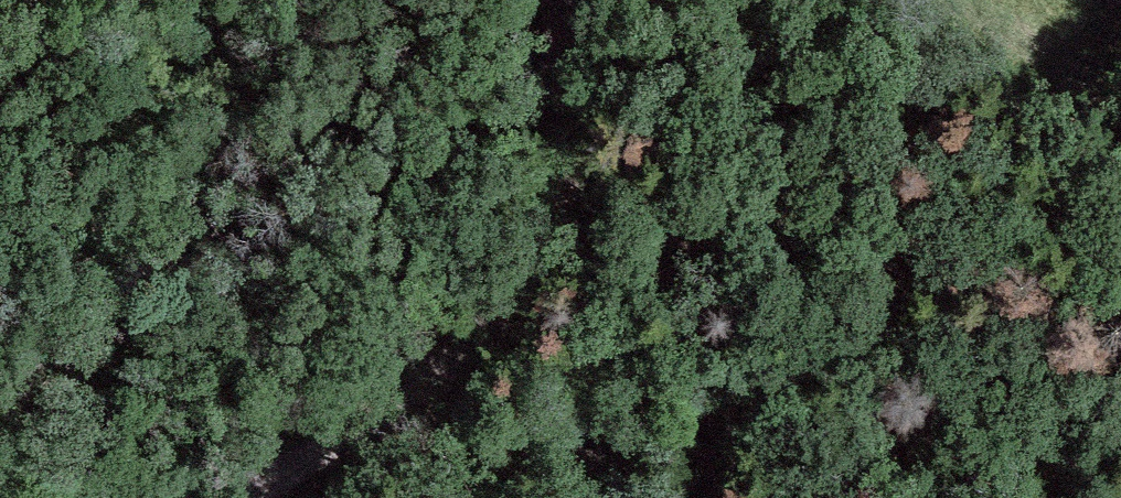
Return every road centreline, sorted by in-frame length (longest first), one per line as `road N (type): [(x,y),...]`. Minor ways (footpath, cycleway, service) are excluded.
road 1 (track): [(1120,407),(1057,400),(715,409),(533,442),(467,444),(391,414)]
road 2 (track): [(571,0),(565,186),(535,271),(391,414),(311,444),(228,497)]

